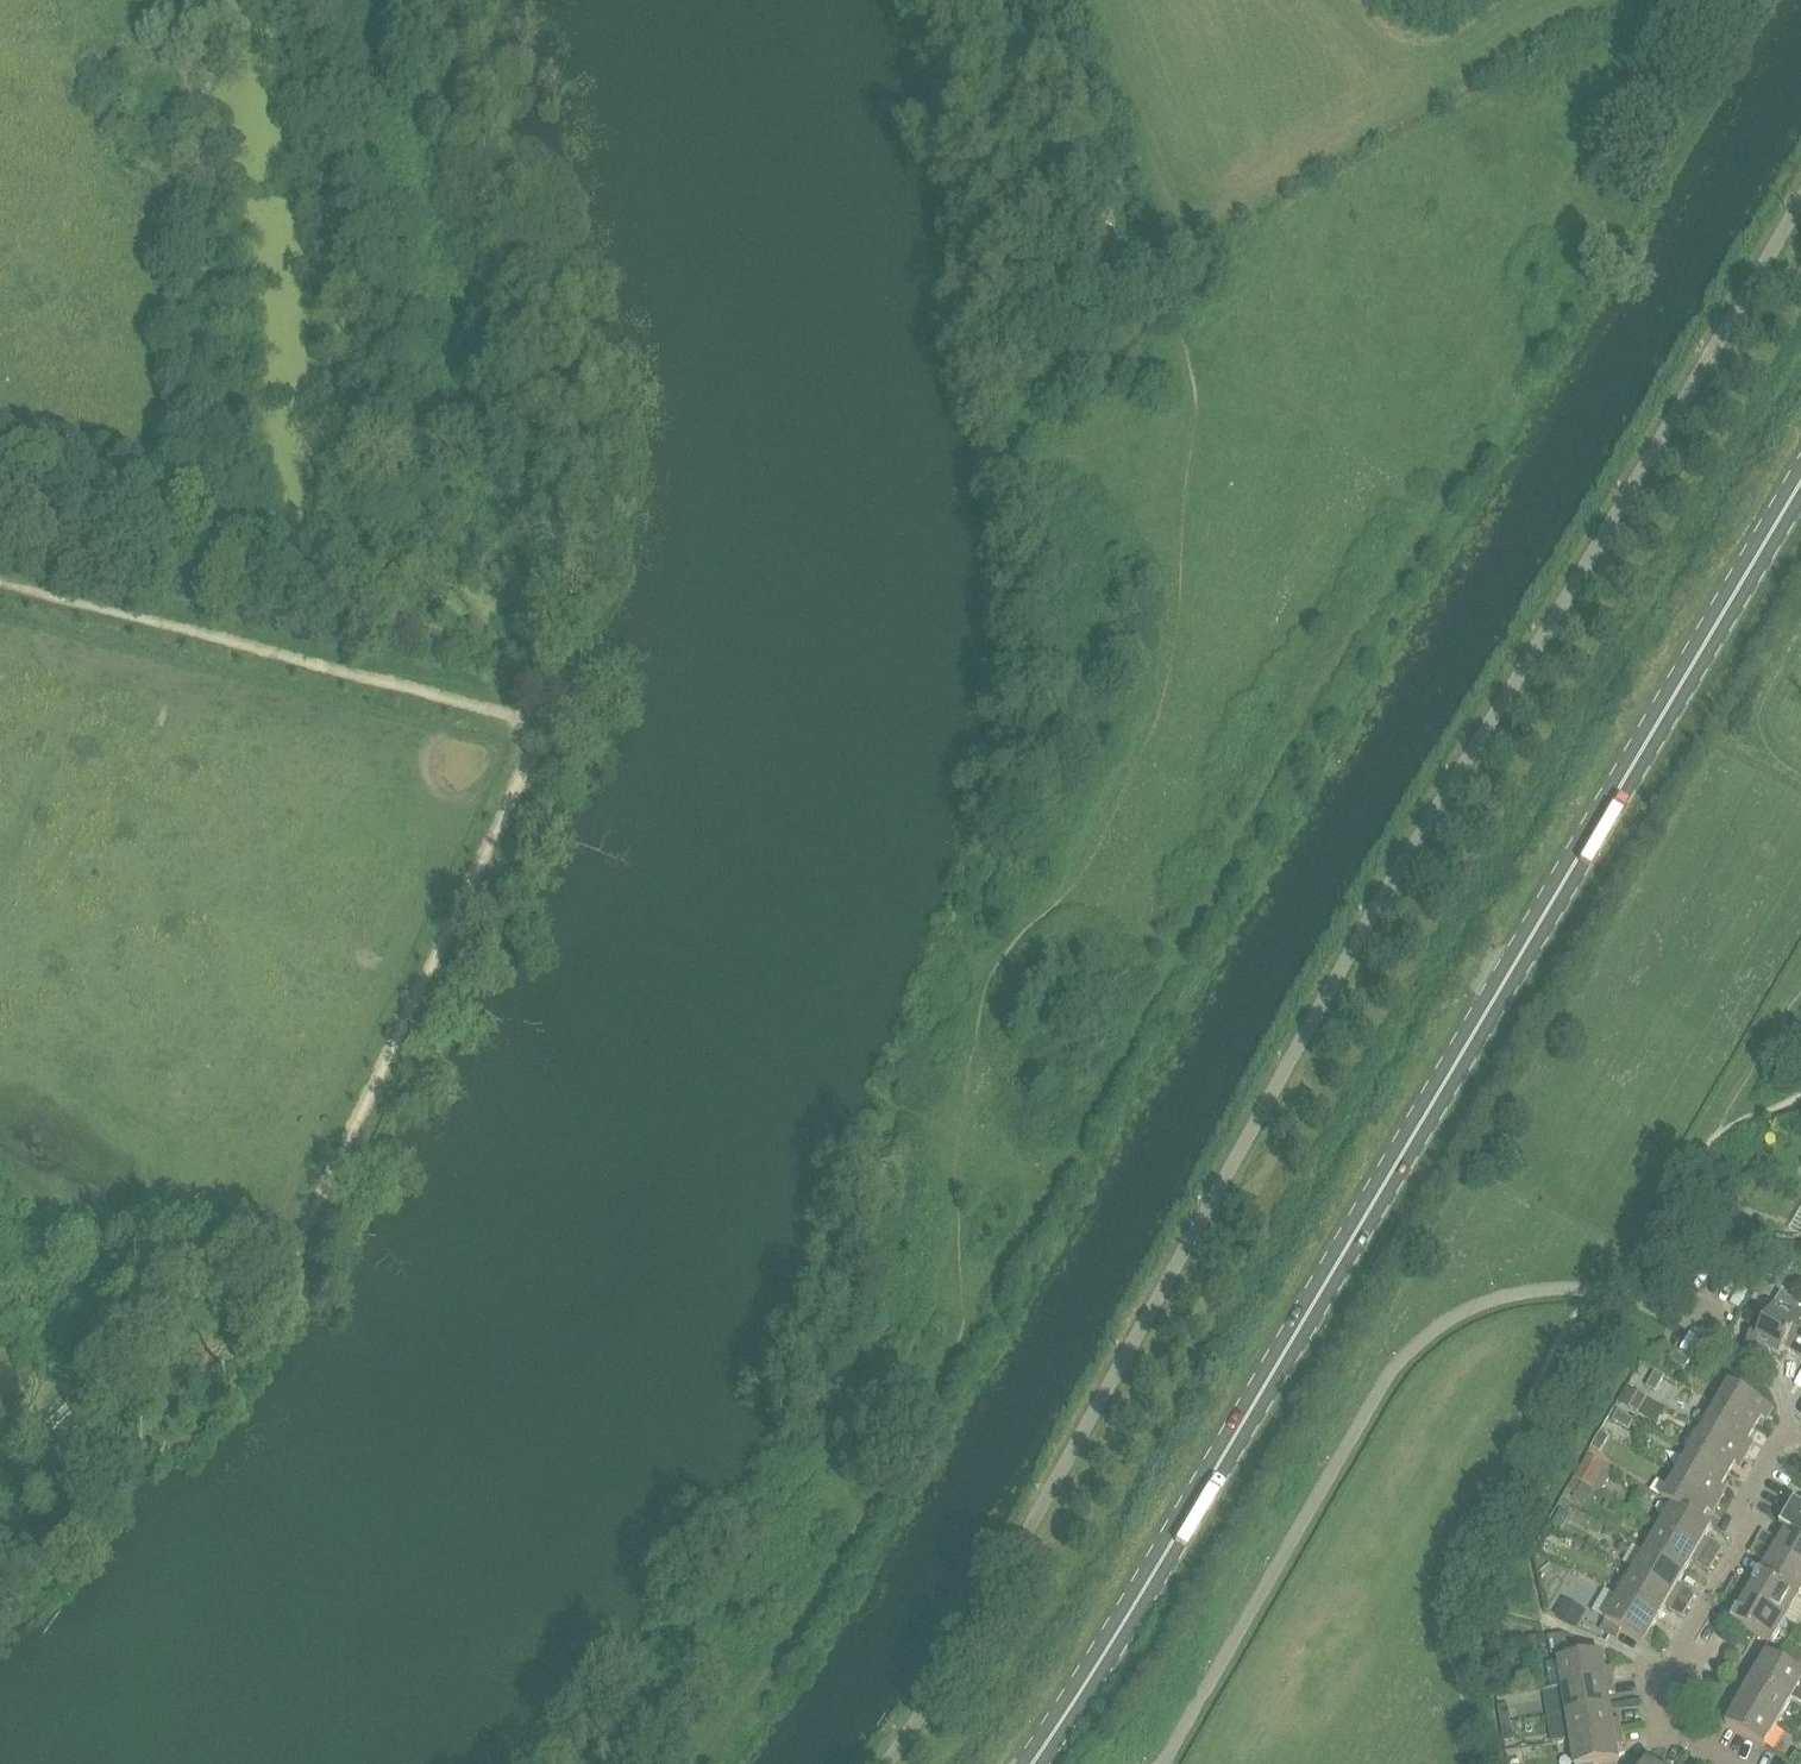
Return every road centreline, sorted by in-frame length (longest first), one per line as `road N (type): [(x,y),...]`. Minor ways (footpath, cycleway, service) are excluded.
road 1 (primary): [(1800,485),(1067,1713)]
road 2 (residential): [(1728,1763),(1668,1727),(1677,1653),(1740,1544),(1738,1513),(1786,1426)]

